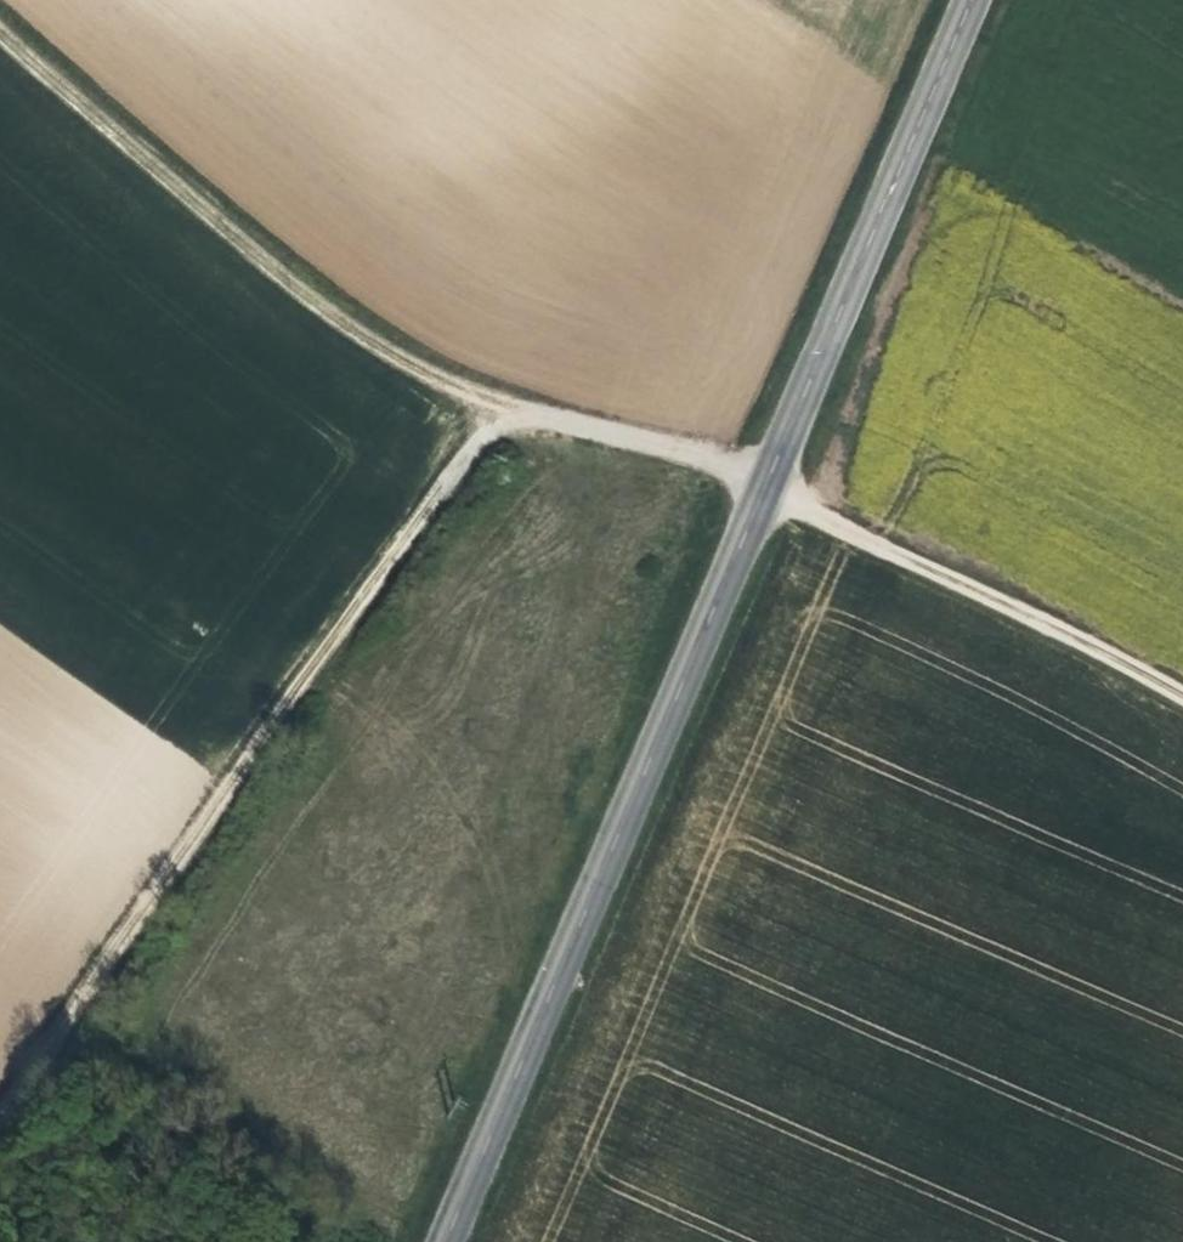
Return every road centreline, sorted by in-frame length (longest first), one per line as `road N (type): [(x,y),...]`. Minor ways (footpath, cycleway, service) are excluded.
road 1 (track): [(0,26),(352,328),(502,402),(717,465),(1085,644),(1182,700)]
road 2 (tertiary): [(978,0),(449,1241)]
road 3 (track): [(0,1087),(502,402)]

